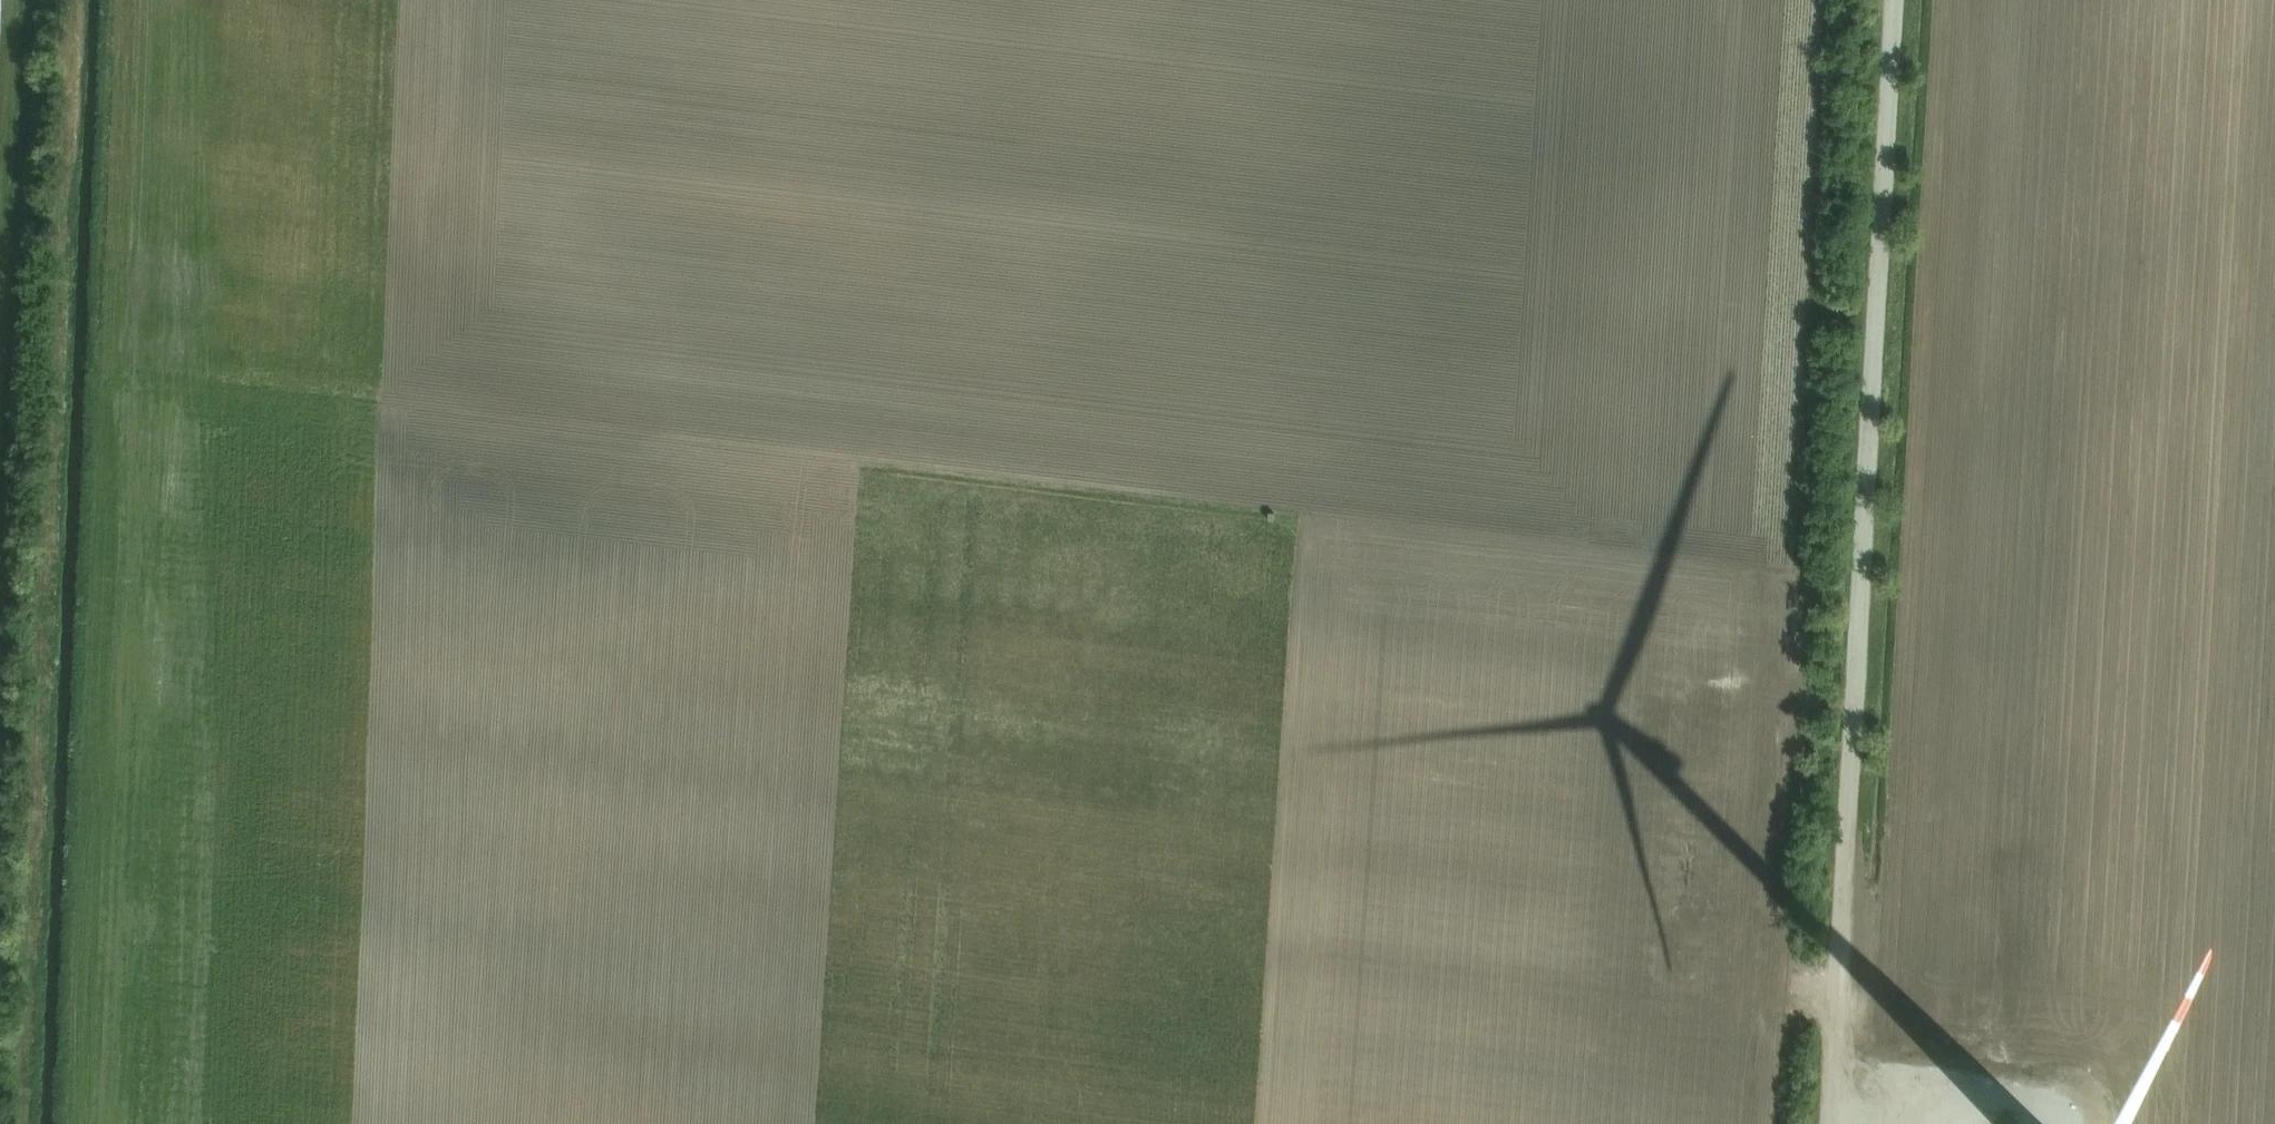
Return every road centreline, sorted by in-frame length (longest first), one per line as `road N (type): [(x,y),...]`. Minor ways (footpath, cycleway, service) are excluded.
road 1 (track): [(1884,0),(1831,1123)]

